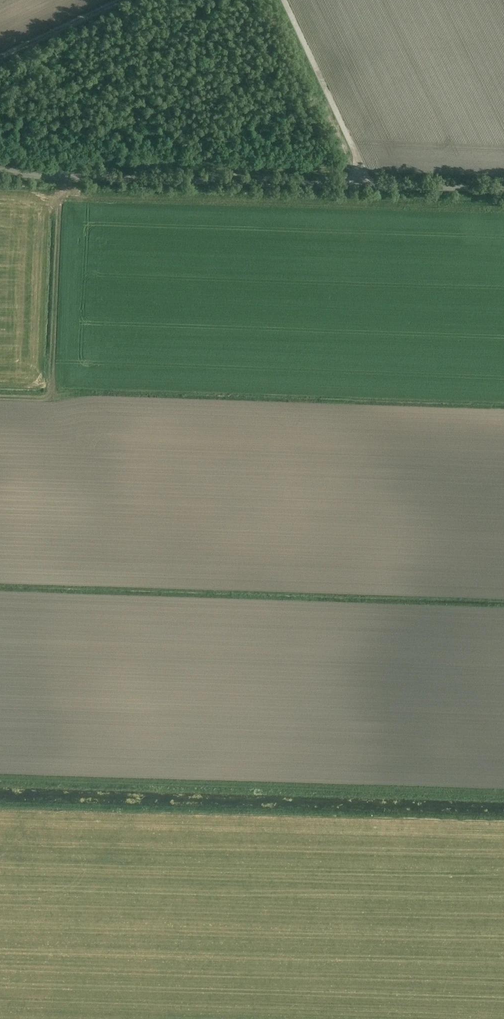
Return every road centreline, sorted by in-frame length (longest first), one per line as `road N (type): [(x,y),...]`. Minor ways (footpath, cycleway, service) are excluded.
road 1 (unclassified): [(0,169),(503,191)]
road 2 (track): [(285,0),(367,187)]
road 3 (track): [(0,63),(130,0)]

